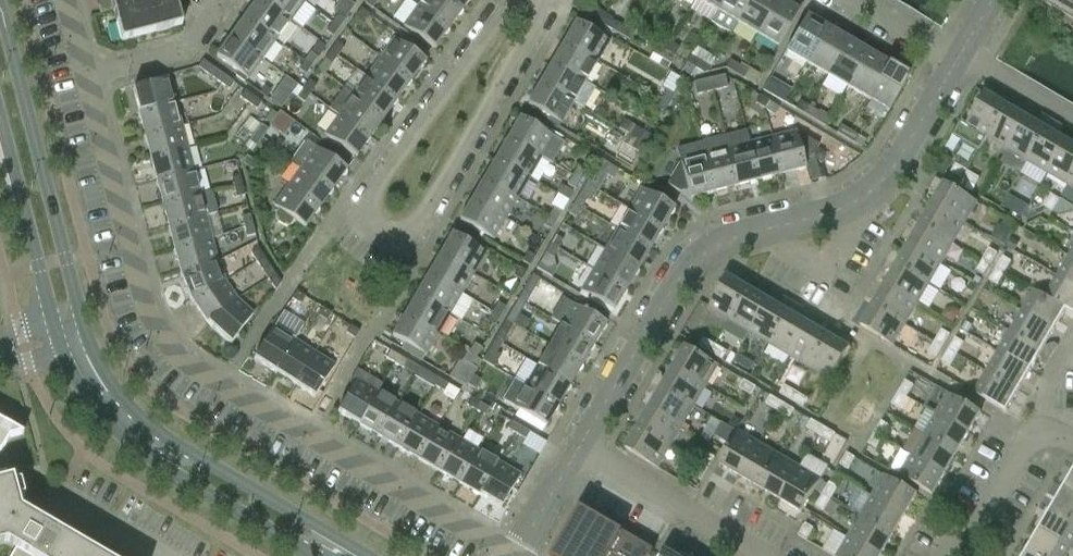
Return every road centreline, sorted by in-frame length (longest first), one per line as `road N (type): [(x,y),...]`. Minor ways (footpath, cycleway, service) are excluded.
road 1 (residential): [(516,555),(184,356),(142,289),(90,77)]
road 2 (residential): [(541,0),(542,15),(419,223),(387,235),(369,214),(372,196),(512,0)]
road 3 (residential): [(578,451),(665,302),(702,255),(867,197),(958,58)]
road 4 (tertiary): [(370,555),(156,428),(115,387),(84,330)]
road 5 (tertiary): [(57,338),(72,375),(130,445),(317,555)]
road 6 (tertiary): [(84,330),(0,8)]
road 7 (residential): [(183,555),(56,497),(7,352)]
road 8 (tertiary): [(0,117),(57,338)]
road 9 (residential): [(578,451),(768,555)]
road 10 (residential): [(960,555),(1042,436),(1072,437)]
road 11 (residential): [(90,77),(181,50),(219,0)]
road 12 (residential): [(1072,123),(958,58)]
road 13 (residential): [(516,555),(578,451)]

